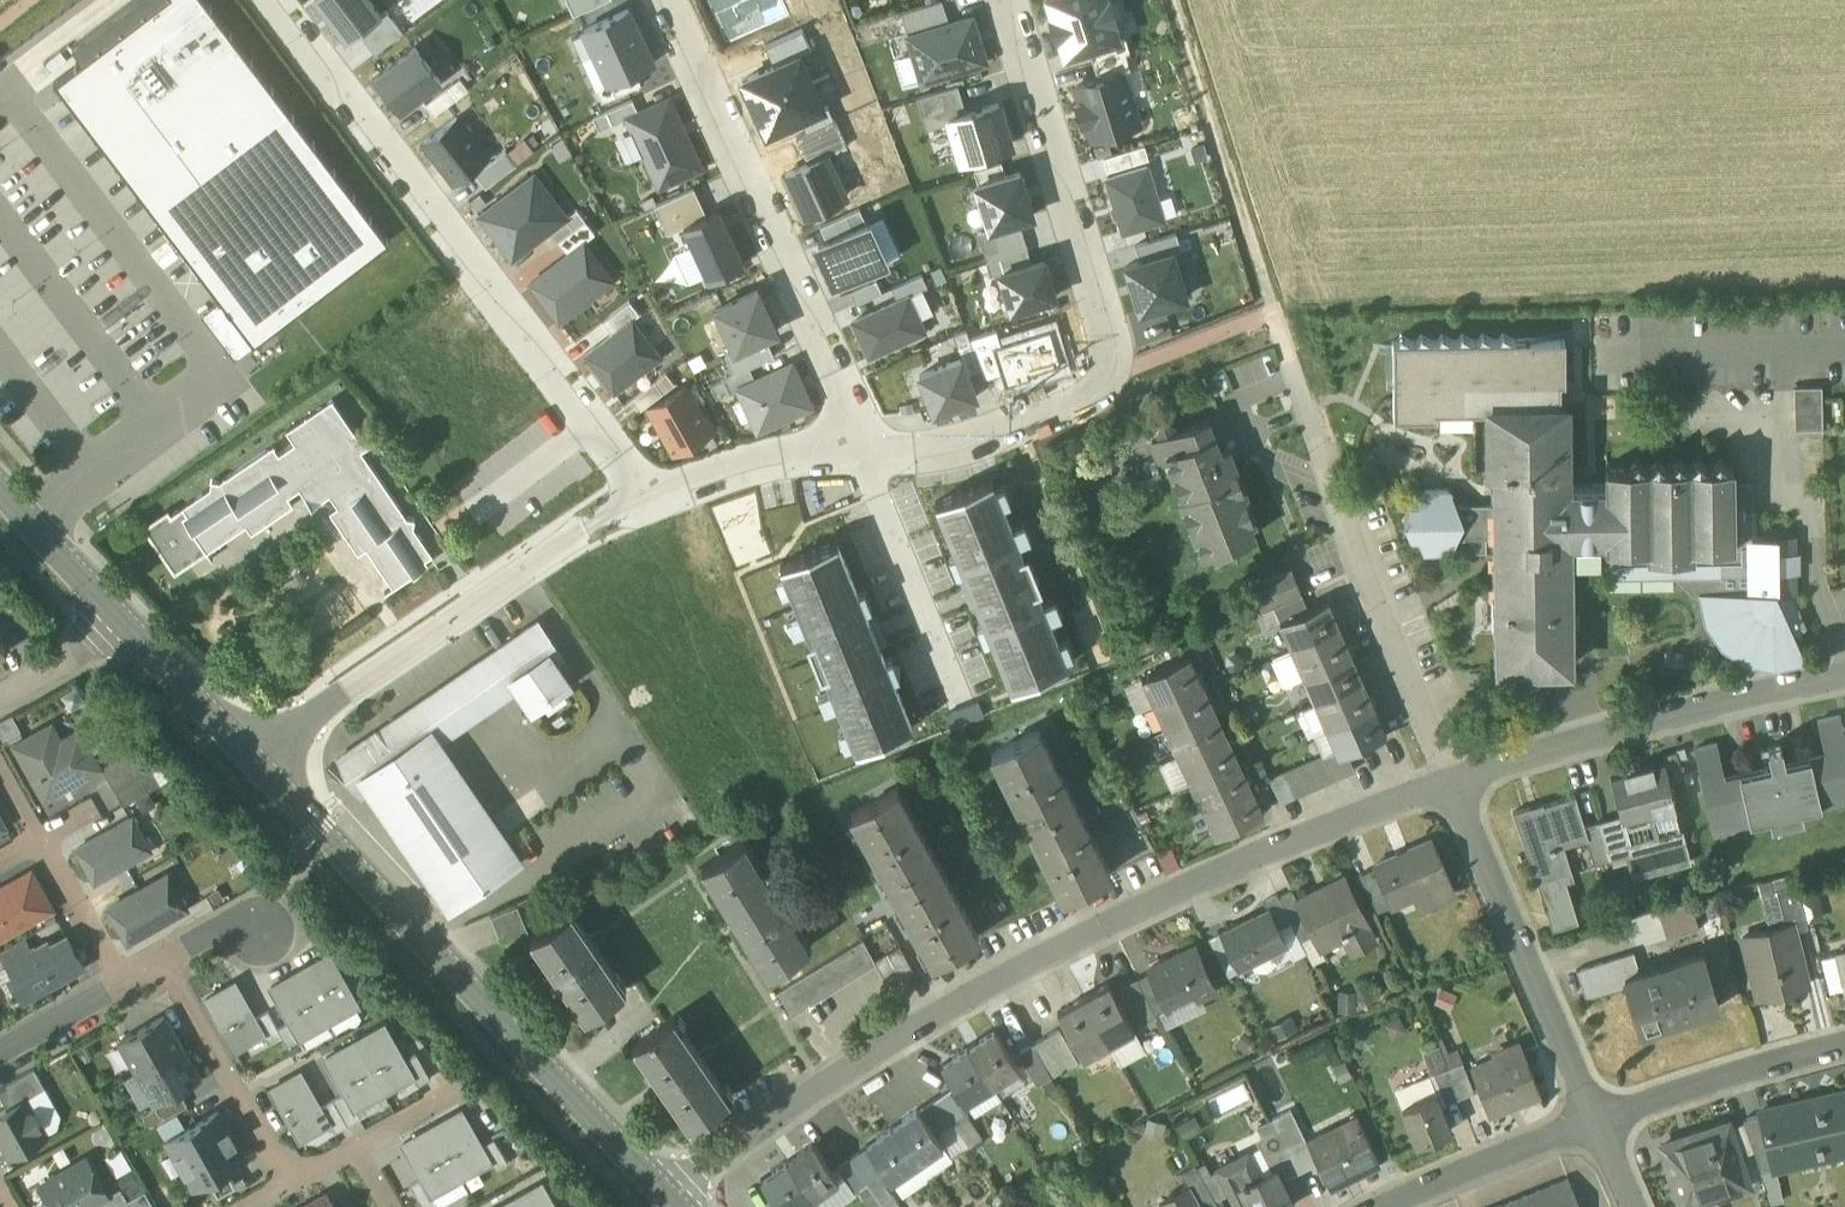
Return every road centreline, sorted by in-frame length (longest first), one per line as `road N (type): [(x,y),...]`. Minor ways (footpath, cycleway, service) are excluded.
road 1 (residential): [(665,1192),(833,1078),(1144,912),(1446,784)]
road 2 (residential): [(1446,784),(1274,316),(1178,0)]
road 3 (residential): [(1005,0),(1113,336),(1108,367),(1092,390),(971,440),(918,451),(861,450)]
road 4 (residential): [(653,499),(269,0)]
road 5 (tertiary): [(665,1192),(248,754)]
road 6 (residential): [(861,450),(668,0)]
road 7 (residential): [(1446,784),(1608,731),(1844,673)]
road 8 (residential): [(1593,1120),(1446,784)]
road 9 (residential): [(248,754),(524,570)]
road 10 (residential): [(861,450),(959,701)]
road 11 (residential): [(1593,1120),(1844,1043)]
road 12 (residential): [(164,969),(288,1186)]
road 13 (residential): [(1385,1206),(1593,1120)]
road 14 (residential): [(861,450),(759,465),(653,499)]
road 15 (tertiary): [(248,754),(120,620)]
road 16 (tertiary): [(120,620),(0,486)]
road 17 (residential): [(127,990),(44,841)]
road 18 (residential): [(653,499),(524,570)]
road 19 (residential): [(120,620),(0,705)]
road 20 (residential): [(0,1061),(127,990)]

